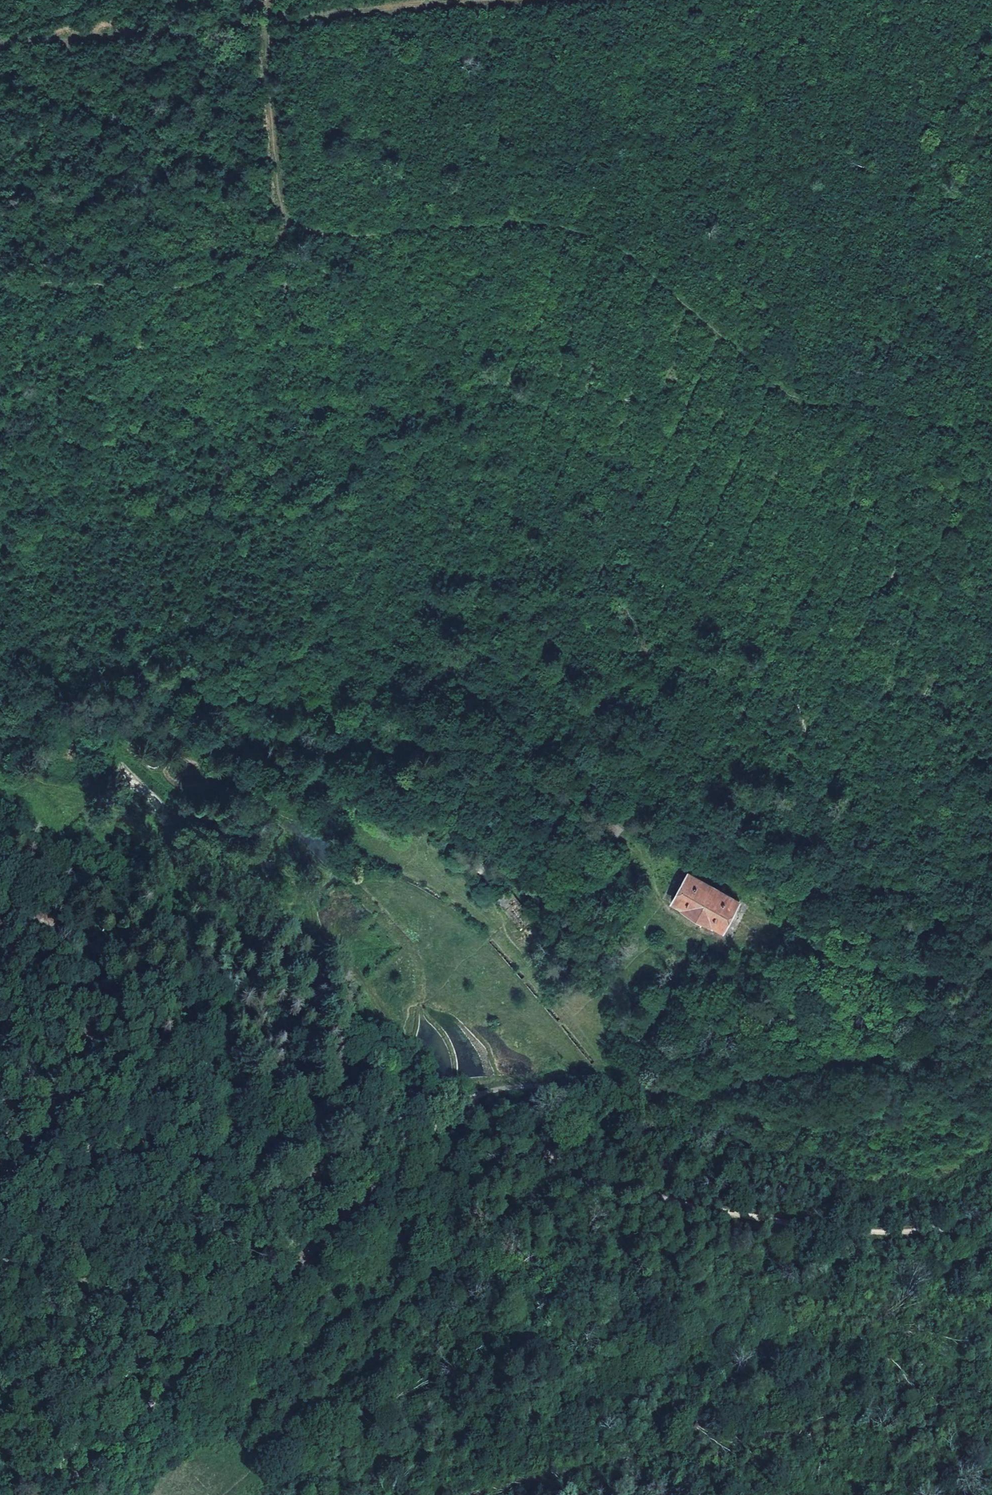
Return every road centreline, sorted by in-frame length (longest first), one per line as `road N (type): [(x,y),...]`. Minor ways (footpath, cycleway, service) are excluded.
road 1 (track): [(41,1494),(211,1221),(226,1141),(199,1062),(171,1014),(137,978),(0,901)]
road 2 (track): [(991,976),(746,942),(681,919),(660,901),(630,851),(510,723),(440,664)]
road 3 (track): [(51,1494),(474,1097)]
road 4 (track): [(474,1097),(503,1089),(707,1081),(991,1015)]
road 5 (track): [(301,225),(258,256),(185,285),(0,279)]
road 6 (track): [(903,563),(790,395)]

